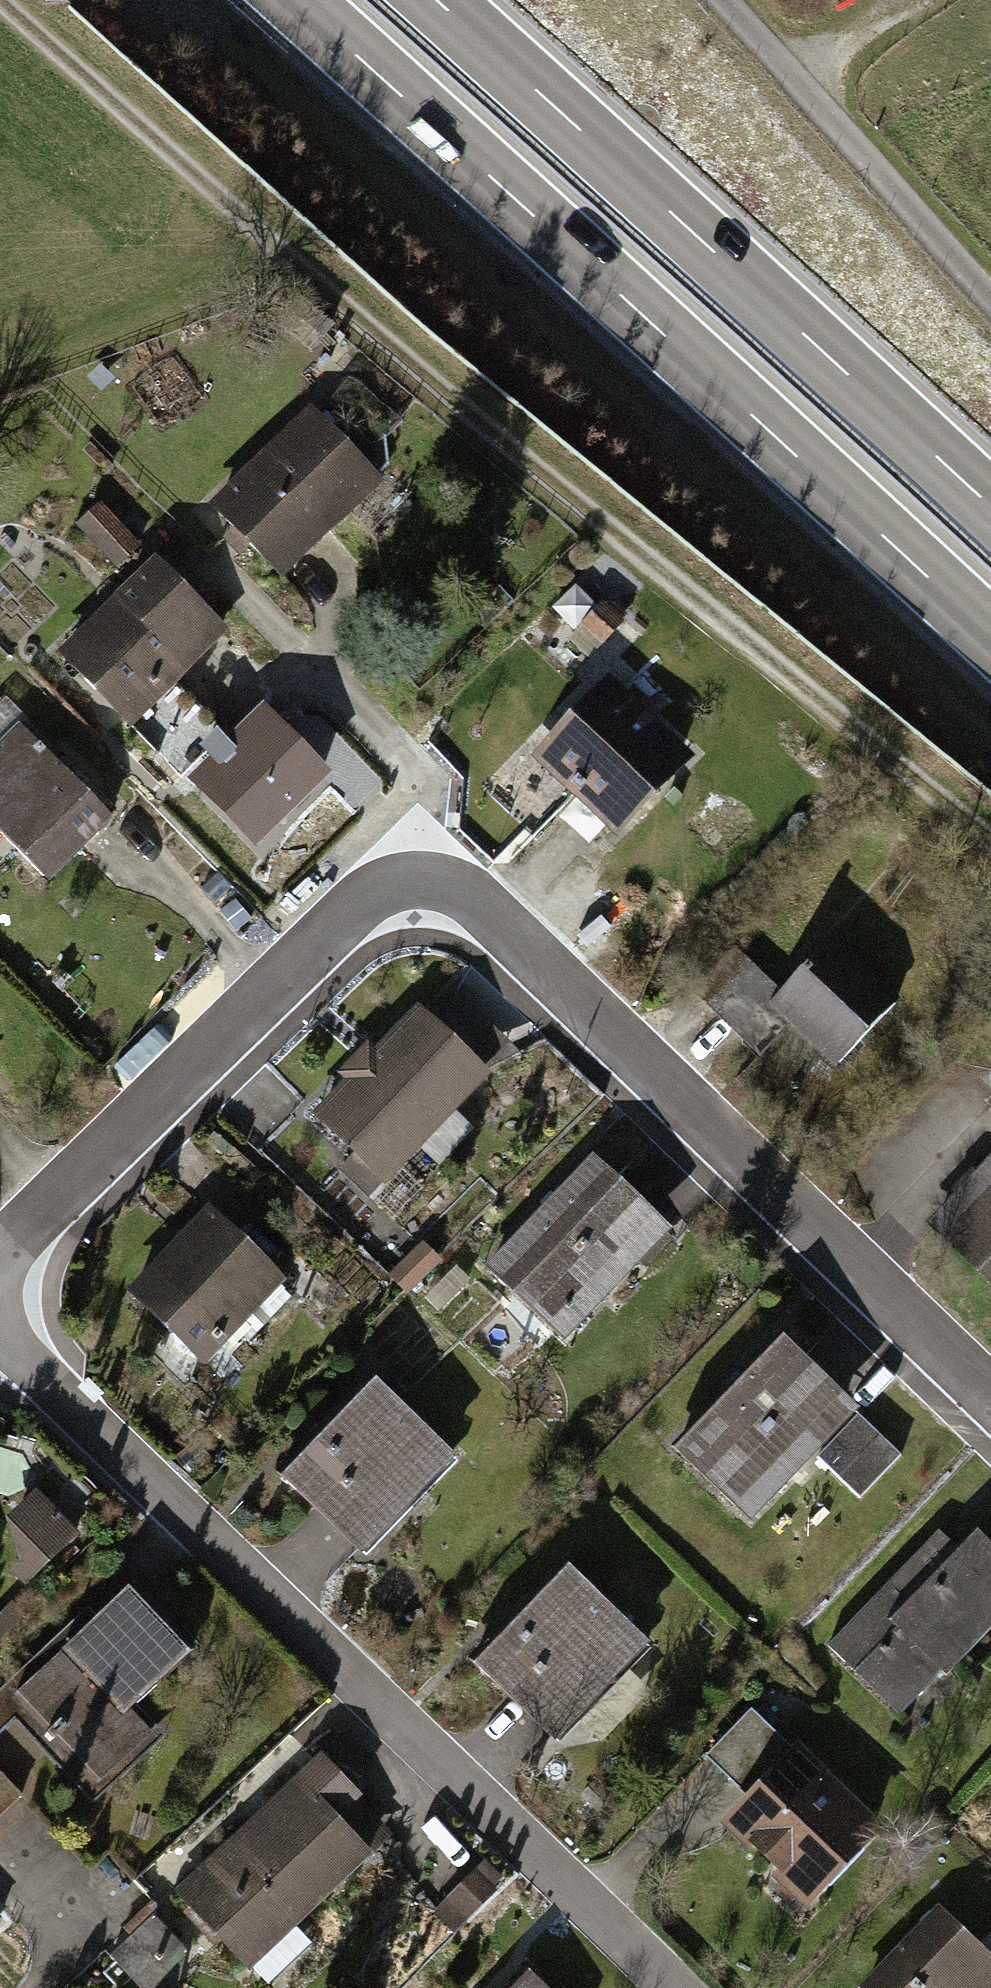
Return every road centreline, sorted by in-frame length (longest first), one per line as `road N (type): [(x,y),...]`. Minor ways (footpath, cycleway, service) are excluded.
road 1 (residential): [(0,1267),(393,884),(480,883),(990,1383)]
road 2 (track): [(990,840),(315,280),(1,0)]
road 3 (trunk): [(295,0),(990,636)]
road 4 (residential): [(0,1353),(668,1987)]
road 5 (trunk): [(990,507),(436,0)]
road 6 (track): [(721,0),(990,297)]
road 7 (track): [(916,0),(795,80)]

